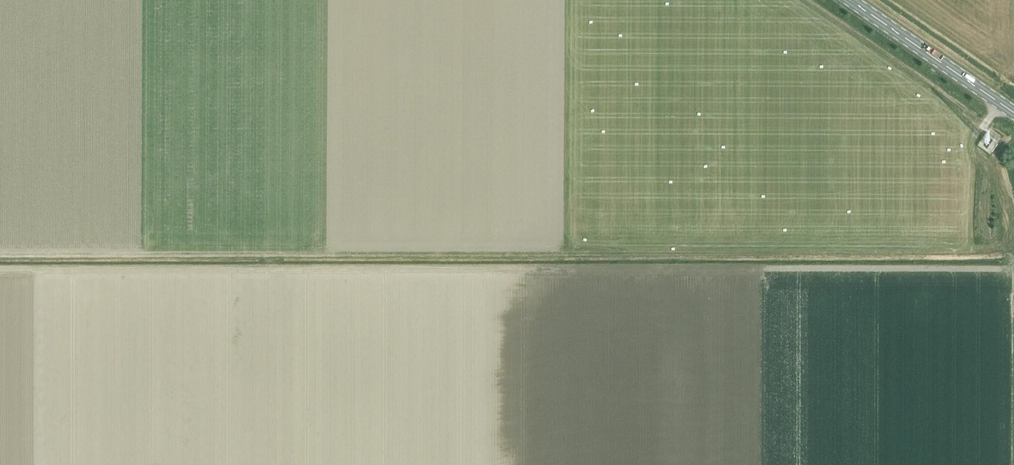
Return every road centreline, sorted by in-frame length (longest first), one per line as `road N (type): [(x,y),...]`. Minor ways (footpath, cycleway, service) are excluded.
road 1 (secondary): [(1013,113),(850,0)]

